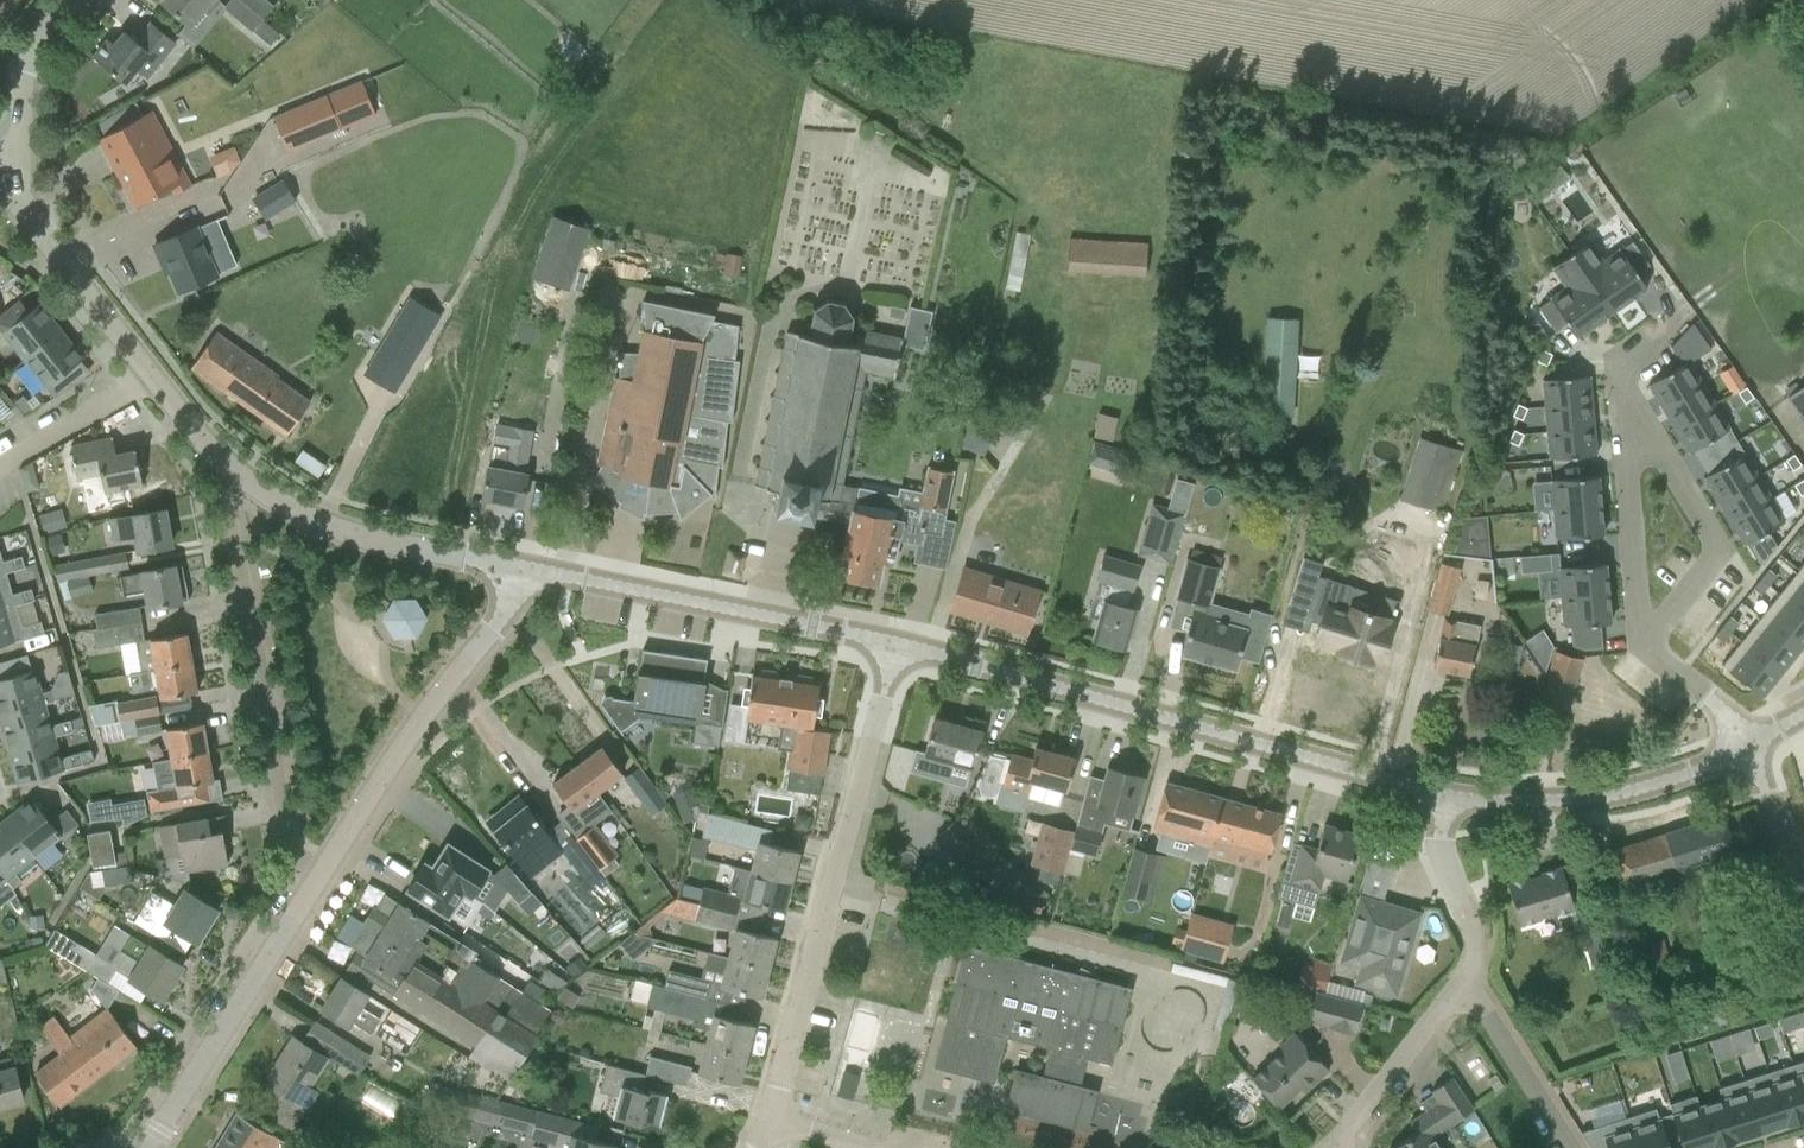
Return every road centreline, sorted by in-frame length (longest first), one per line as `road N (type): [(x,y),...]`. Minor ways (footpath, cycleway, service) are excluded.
road 1 (tertiary): [(1431,824),(1424,809),(1380,780),(894,643)]
road 2 (residential): [(773,1122),(894,643)]
road 3 (tertiary): [(535,567),(402,544),(277,502),(200,438),(150,377)]
road 4 (residential): [(321,871),(289,853),(231,498)]
road 5 (tertiary): [(321,871),(439,691),(535,567)]
road 6 (tertiary): [(894,643),(535,567)]
road 7 (tertiary): [(1750,745),(1692,773),(1583,796),(1509,800),(1431,824)]
road 8 (tertiary): [(145,1147),(321,871)]
road 9 (residential): [(1641,646),(1716,548),(1619,383)]
road 10 (residential): [(1619,383),(1641,646)]
road 11 (tertiary): [(150,377),(1,173)]
road 12 (residential): [(1331,1144),(1357,1123),(1461,976)]
road 13 (residential): [(1461,976),(1572,1147)]
road 14 (tertiary): [(1,173),(13,153),(26,57),(75,0)]
road 15 (residential): [(0,466),(150,377)]
road 16 (residential): [(1803,906),(1750,745)]
road 17 (residential): [(1461,976),(1474,939),(1431,824)]
road 18 (residential): [(1641,646),(1750,745)]

